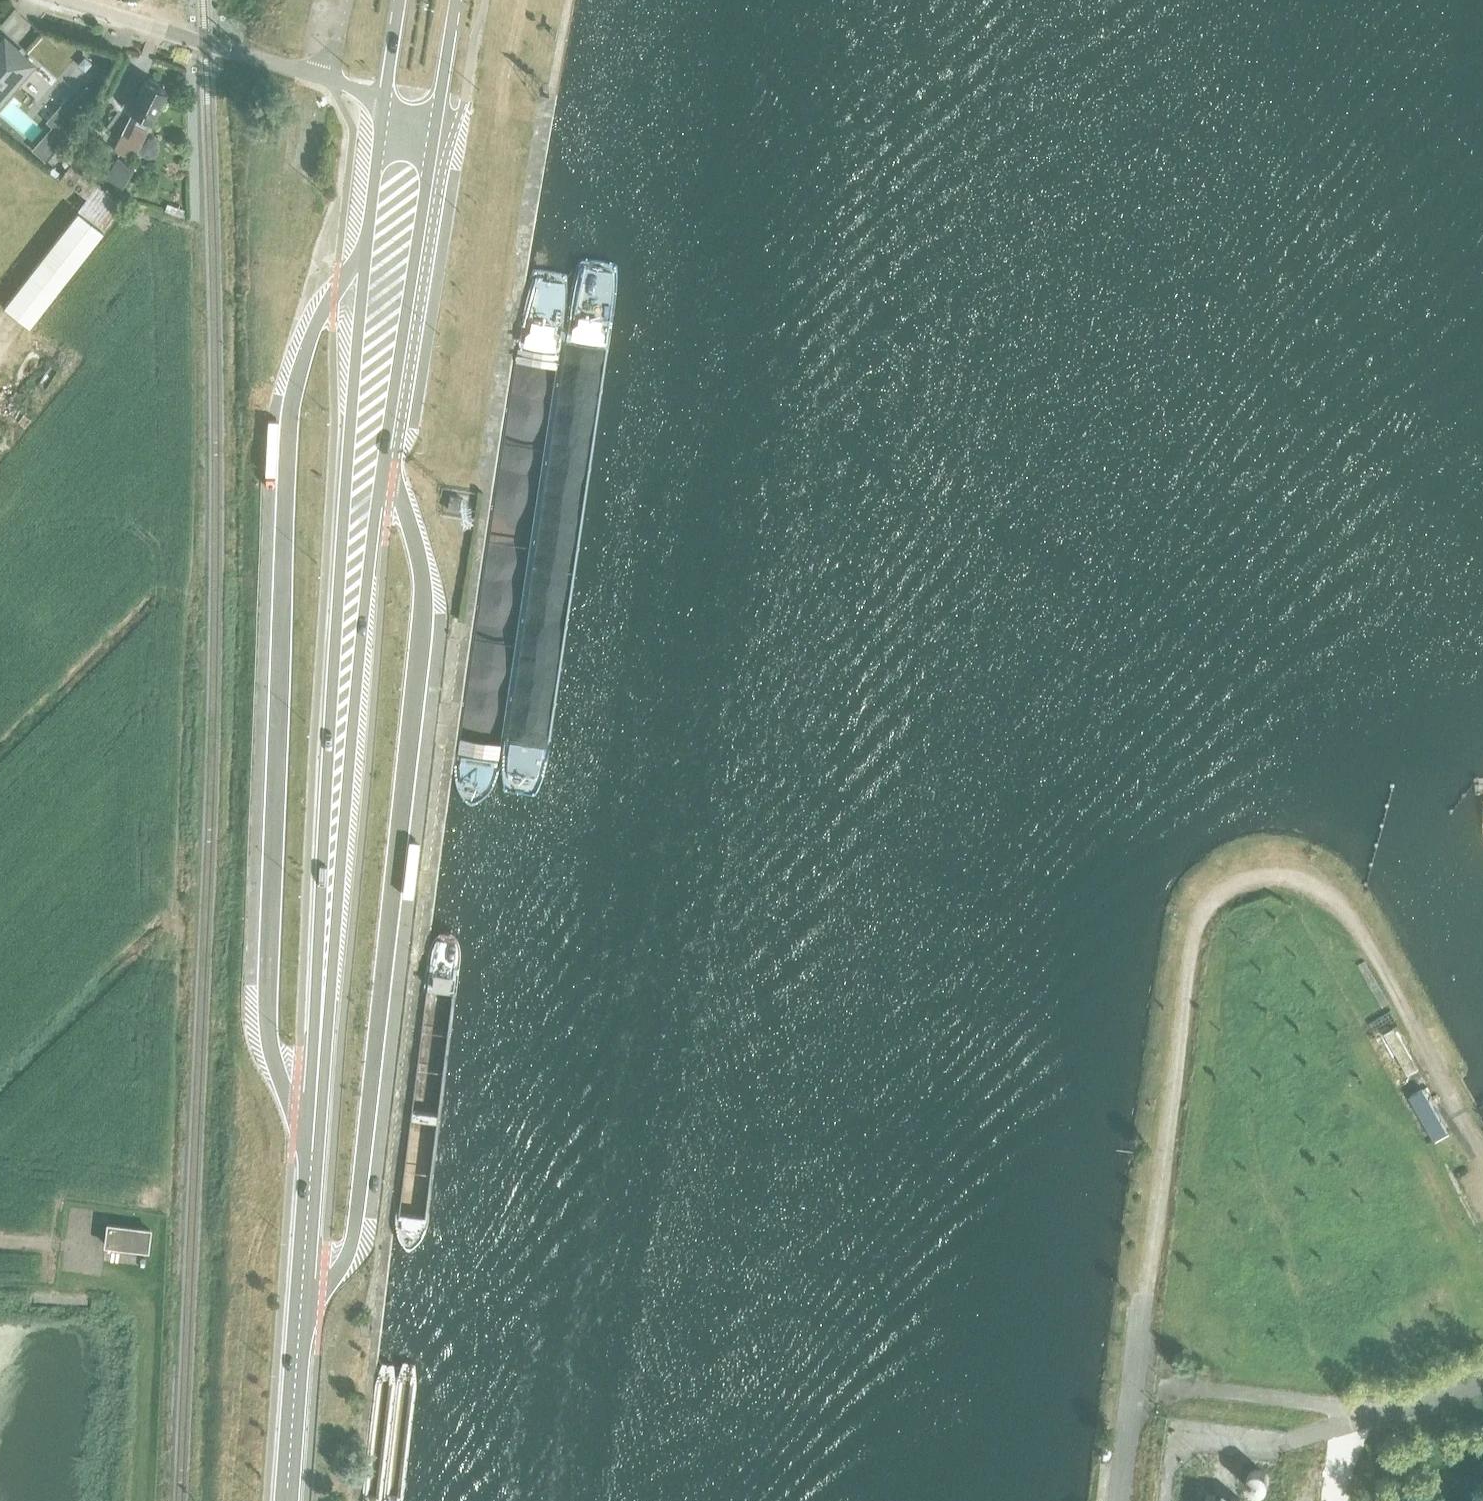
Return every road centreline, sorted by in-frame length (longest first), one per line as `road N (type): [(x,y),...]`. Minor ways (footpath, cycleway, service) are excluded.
road 1 (primary): [(385,103),(363,252),(334,630),(319,1047)]
road 2 (primary): [(319,1047),(368,575),(435,122)]
road 3 (track): [(1482,1154),(1358,926),(1304,879),(1241,881),(1197,925),(1146,1294)]
road 4 (primary): [(319,1047),(286,1500)]
road 5 (residential): [(385,103),(329,78),(65,0)]
road 6 (primary): [(435,122),(455,0)]

